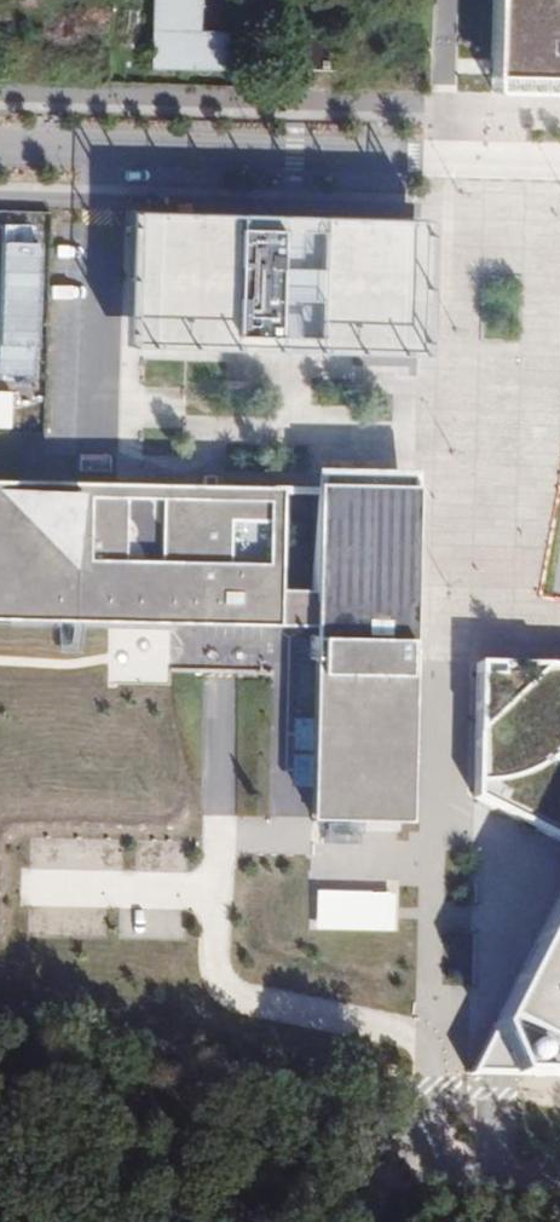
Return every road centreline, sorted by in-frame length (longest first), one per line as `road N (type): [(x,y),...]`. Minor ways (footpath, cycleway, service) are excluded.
road 1 (residential): [(559,162),(0,144)]
road 2 (residential): [(559,1169),(412,1167),(392,1185),(376,1221)]

